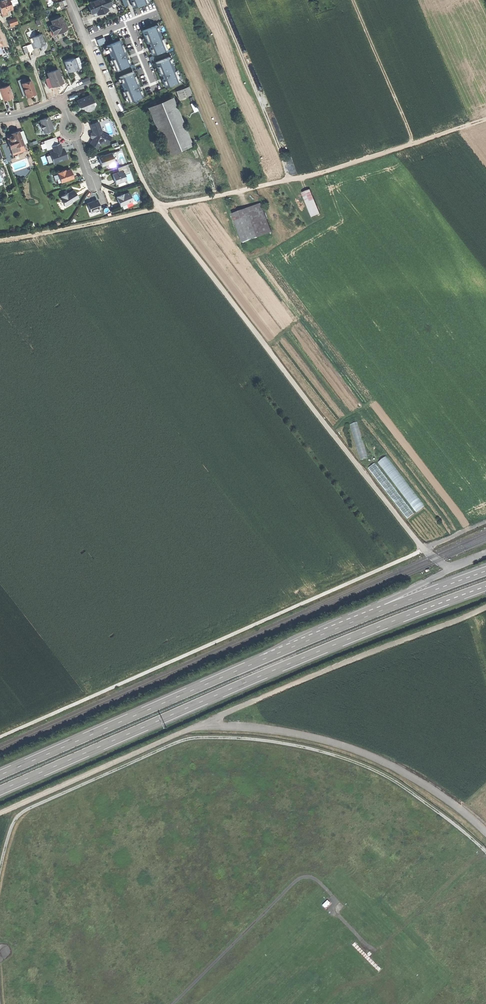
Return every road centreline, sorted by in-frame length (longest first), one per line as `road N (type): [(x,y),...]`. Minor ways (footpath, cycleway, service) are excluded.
road 1 (track): [(0,737),(485,525)]
road 2 (trunk): [(0,791),(485,586)]
road 3 (track): [(160,210),(425,549),(449,570)]
road 4 (track): [(485,121),(348,166),(160,210)]
road 5 (unclassified): [(485,831),(432,790),(356,750),(300,734),(200,726)]
road 6 (unclassified): [(485,607),(200,726)]
road 7 (trunk): [(266,659),(0,775)]
road 8 (trunk): [(485,571),(266,659)]
road 9 (unclassified): [(0,814),(200,726)]
road 10 (trunk): [(449,570),(266,659)]
road 11 (track): [(0,242),(160,210)]
road 12 (residential): [(160,210),(102,81)]

